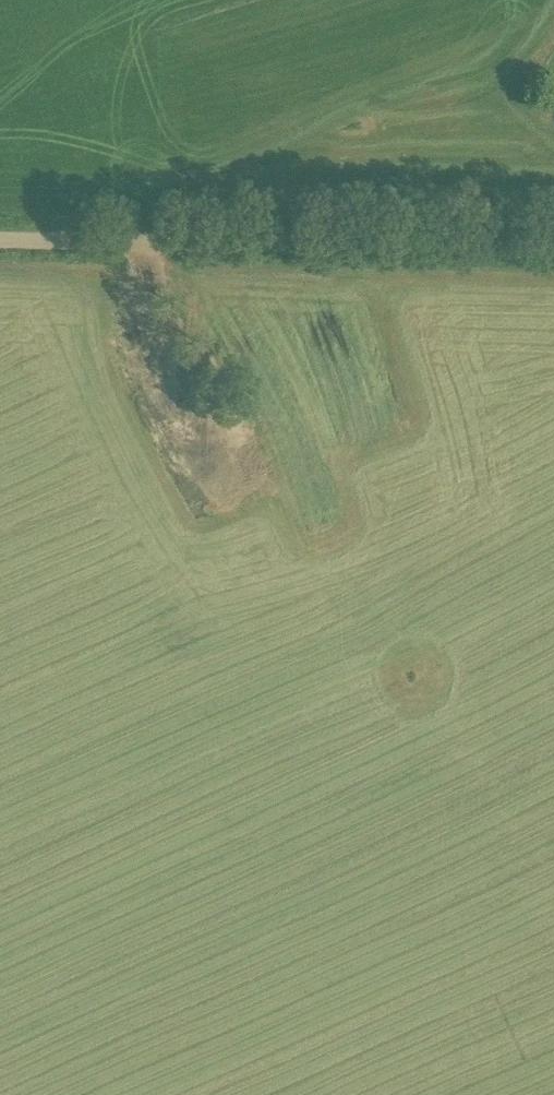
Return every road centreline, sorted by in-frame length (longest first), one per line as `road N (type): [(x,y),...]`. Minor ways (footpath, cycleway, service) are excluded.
road 1 (unclassified): [(553,249),(0,239)]

